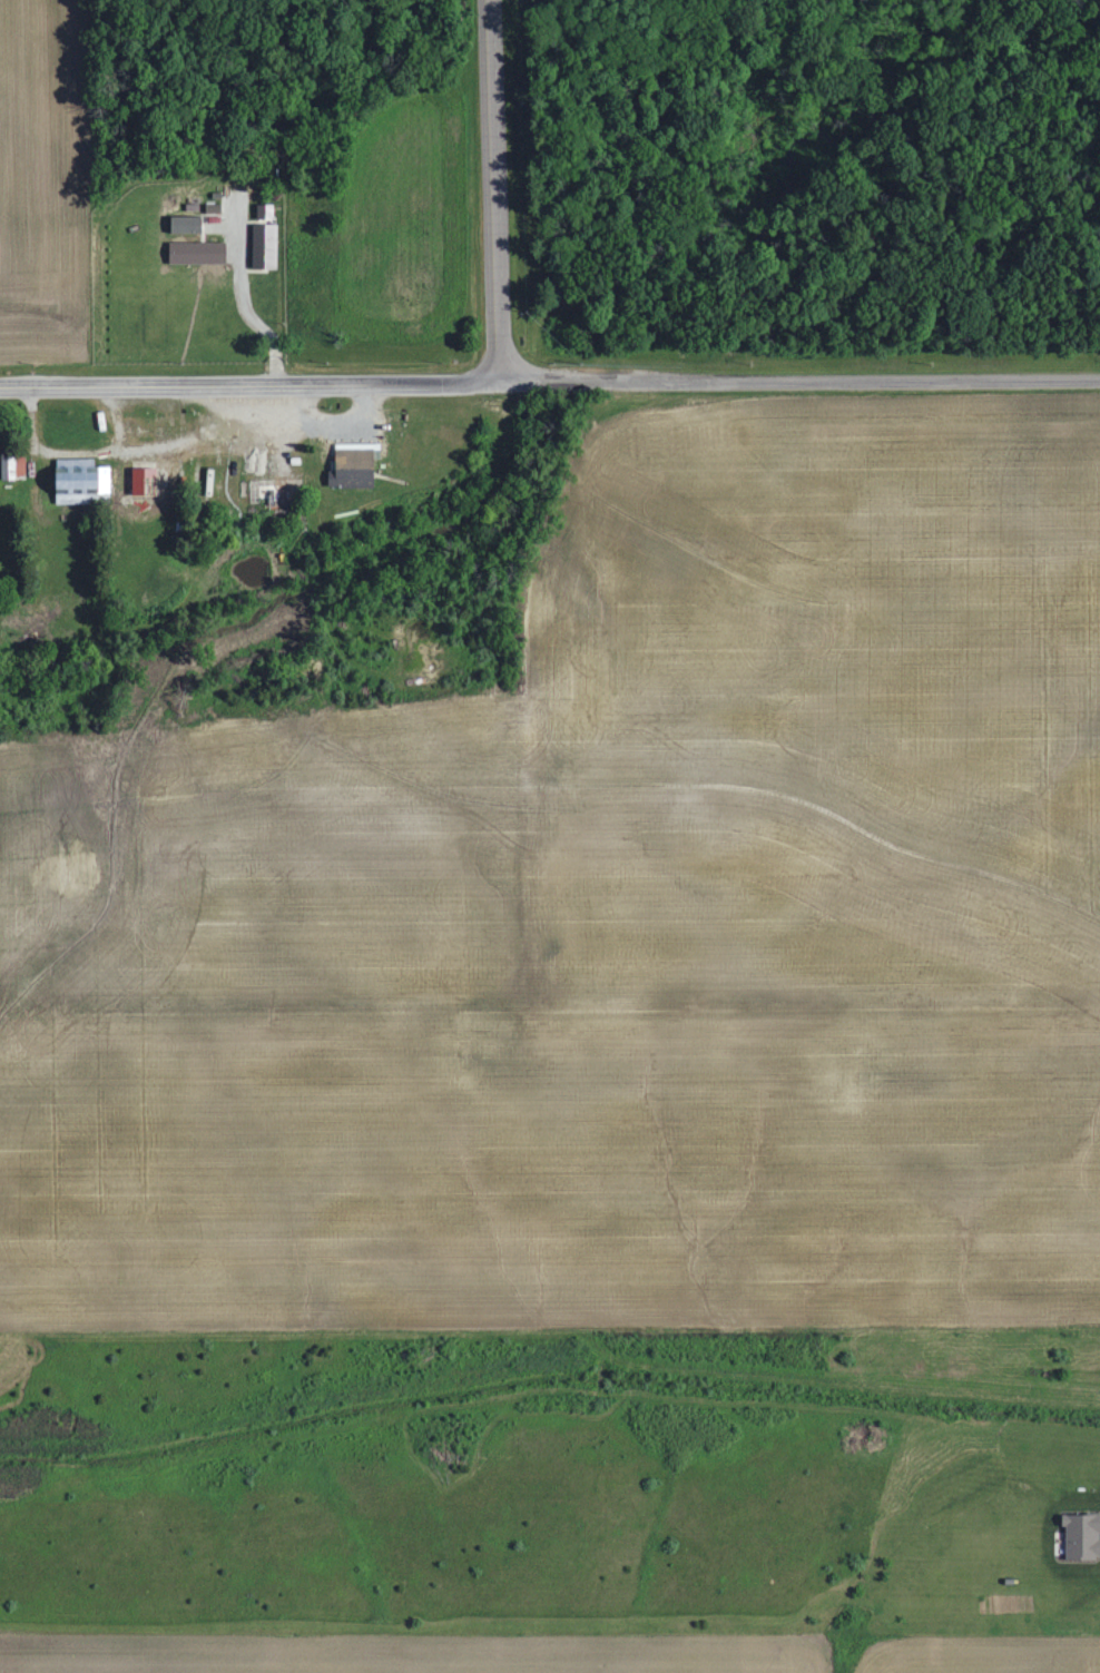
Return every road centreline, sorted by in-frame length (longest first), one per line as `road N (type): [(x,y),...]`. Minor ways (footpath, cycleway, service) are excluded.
road 1 (tertiary): [(500,382),(1099,379)]
road 2 (tertiary): [(0,387),(500,382)]
road 3 (tertiary): [(500,382),(489,0)]

